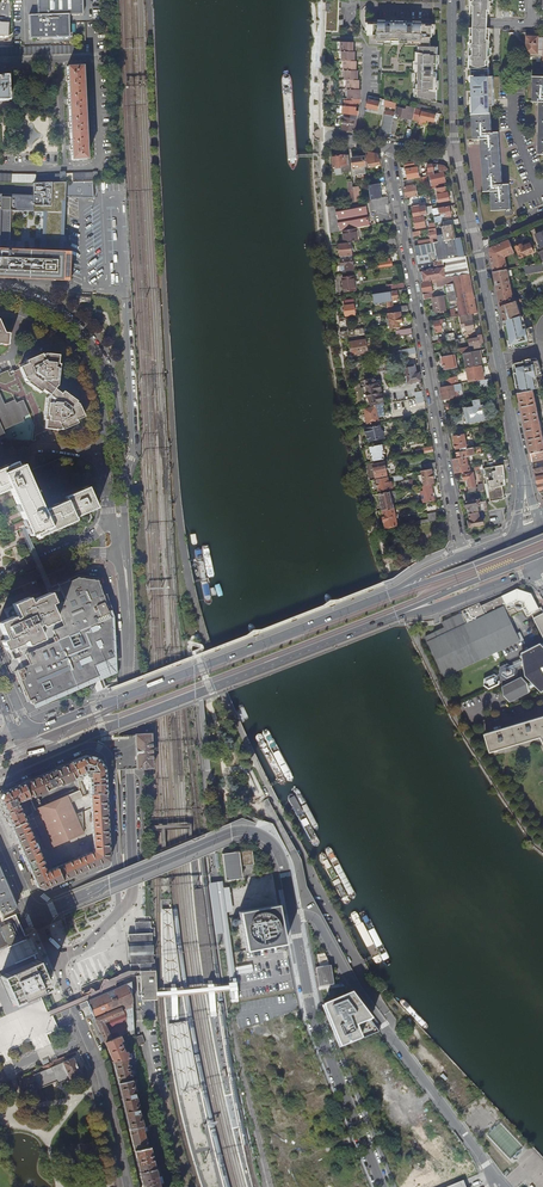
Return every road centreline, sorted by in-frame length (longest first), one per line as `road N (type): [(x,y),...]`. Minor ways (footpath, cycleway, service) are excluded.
road 1 (residential): [(464,555),(387,147)]
road 2 (primary): [(386,594),(30,732)]
road 3 (primary): [(48,755),(395,616)]
road 4 (residential): [(36,918),(242,831),(277,849),(293,913)]
road 5 (residential): [(293,913),(315,920),(486,1164)]
road 6 (secondary): [(129,618),(132,878),(120,912)]
road 7 (residential): [(383,1186),(314,1021),(293,913)]
road 8 (secondary): [(123,488),(114,386),(99,351),(56,311),(0,292)]
road 9 (residential): [(0,784),(85,747),(103,749),(115,867)]
road 10 (secondary): [(520,467),(476,245)]
road 11 (unclassified): [(123,488),(132,450),(125,294)]
road 12 (secondary): [(0,307),(34,316),(90,361),(100,381),(105,440)]
road 13 (primary): [(542,536),(386,594)]
road 14 (primary): [(395,616),(542,551)]
road 15 (residential): [(87,1038),(128,1186)]
road 16 (primary): [(395,616),(531,571)]
road 17 (secondary): [(457,155),(452,22)]
road 18 (residential): [(0,591),(82,555),(118,553)]
road 19 (residential): [(125,294),(0,289)]
road 20 (residential): [(112,523),(0,578)]

